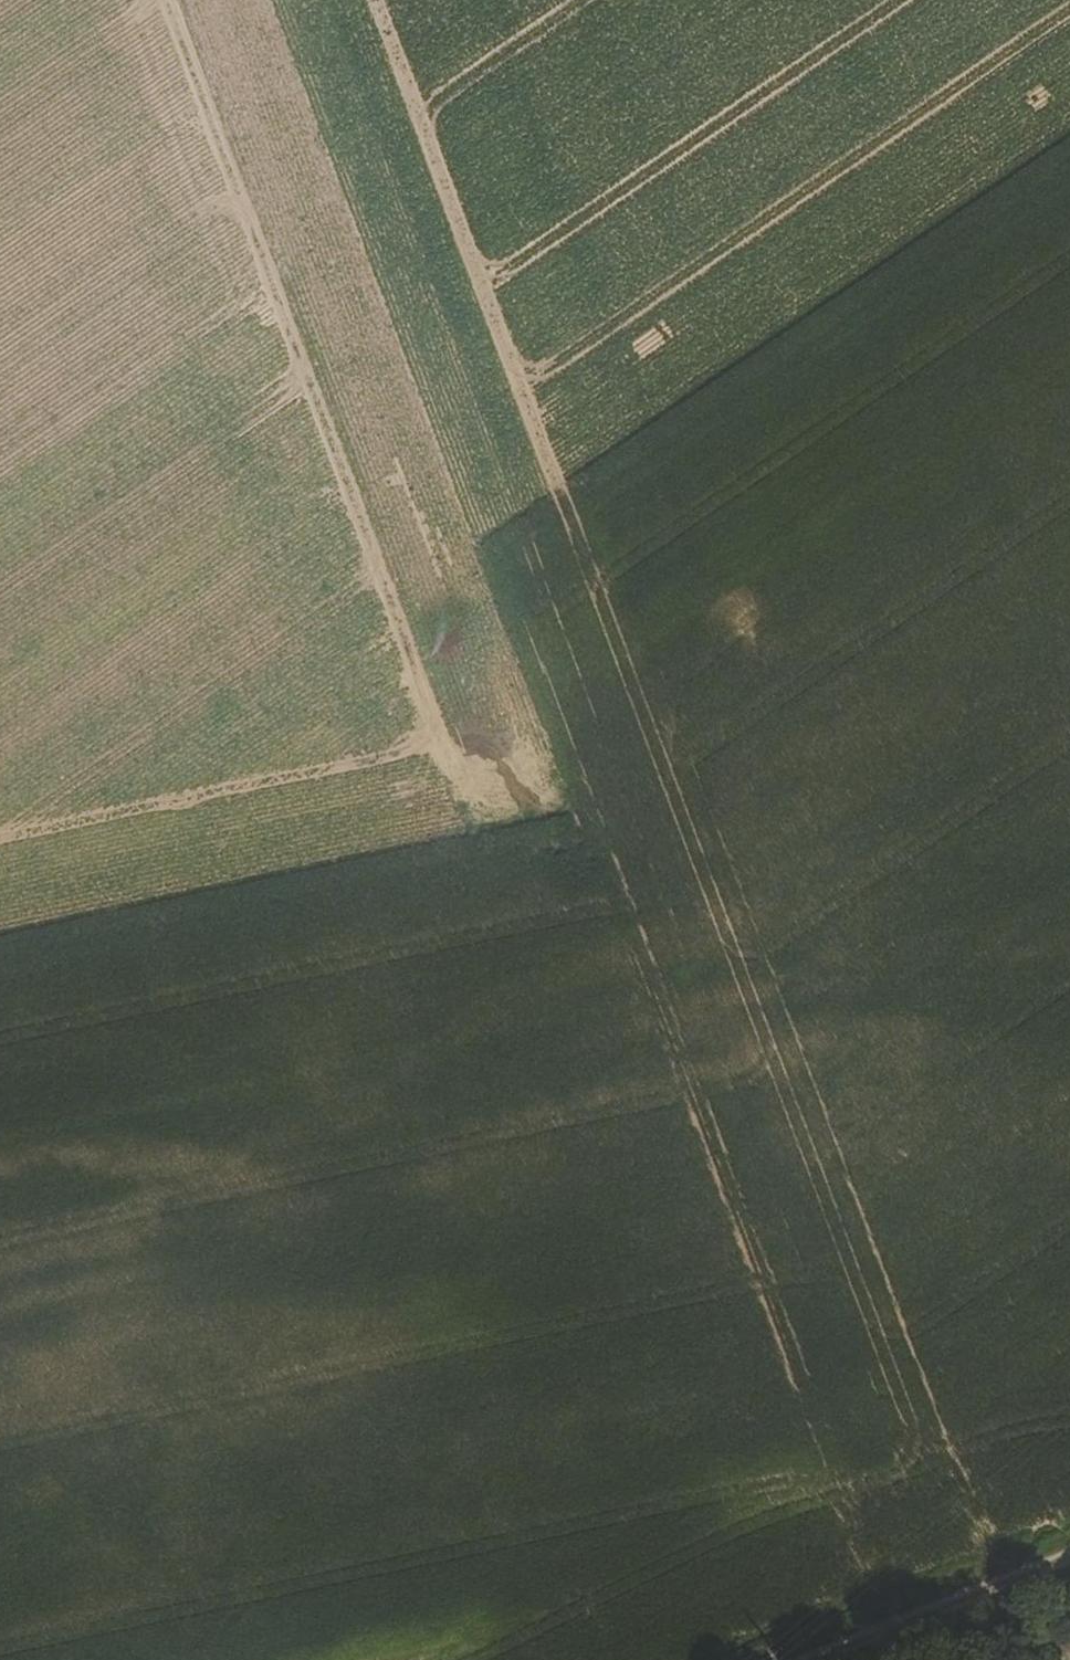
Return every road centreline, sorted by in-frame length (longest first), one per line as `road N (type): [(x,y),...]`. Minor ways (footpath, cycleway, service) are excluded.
road 1 (track): [(795,1659),(1069,1562)]

